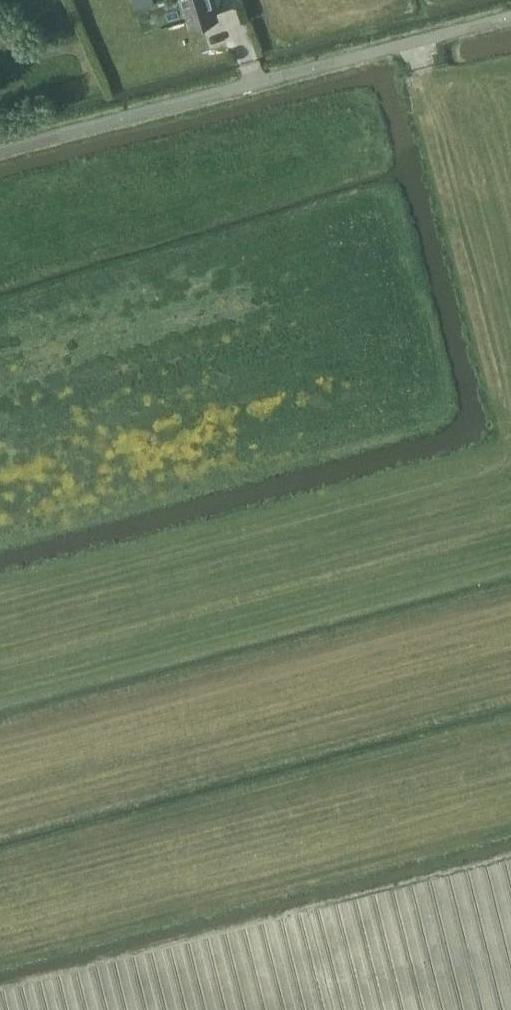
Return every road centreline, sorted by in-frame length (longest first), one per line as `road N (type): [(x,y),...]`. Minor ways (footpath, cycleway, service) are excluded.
road 1 (unclassified): [(0,152),(510,18)]

